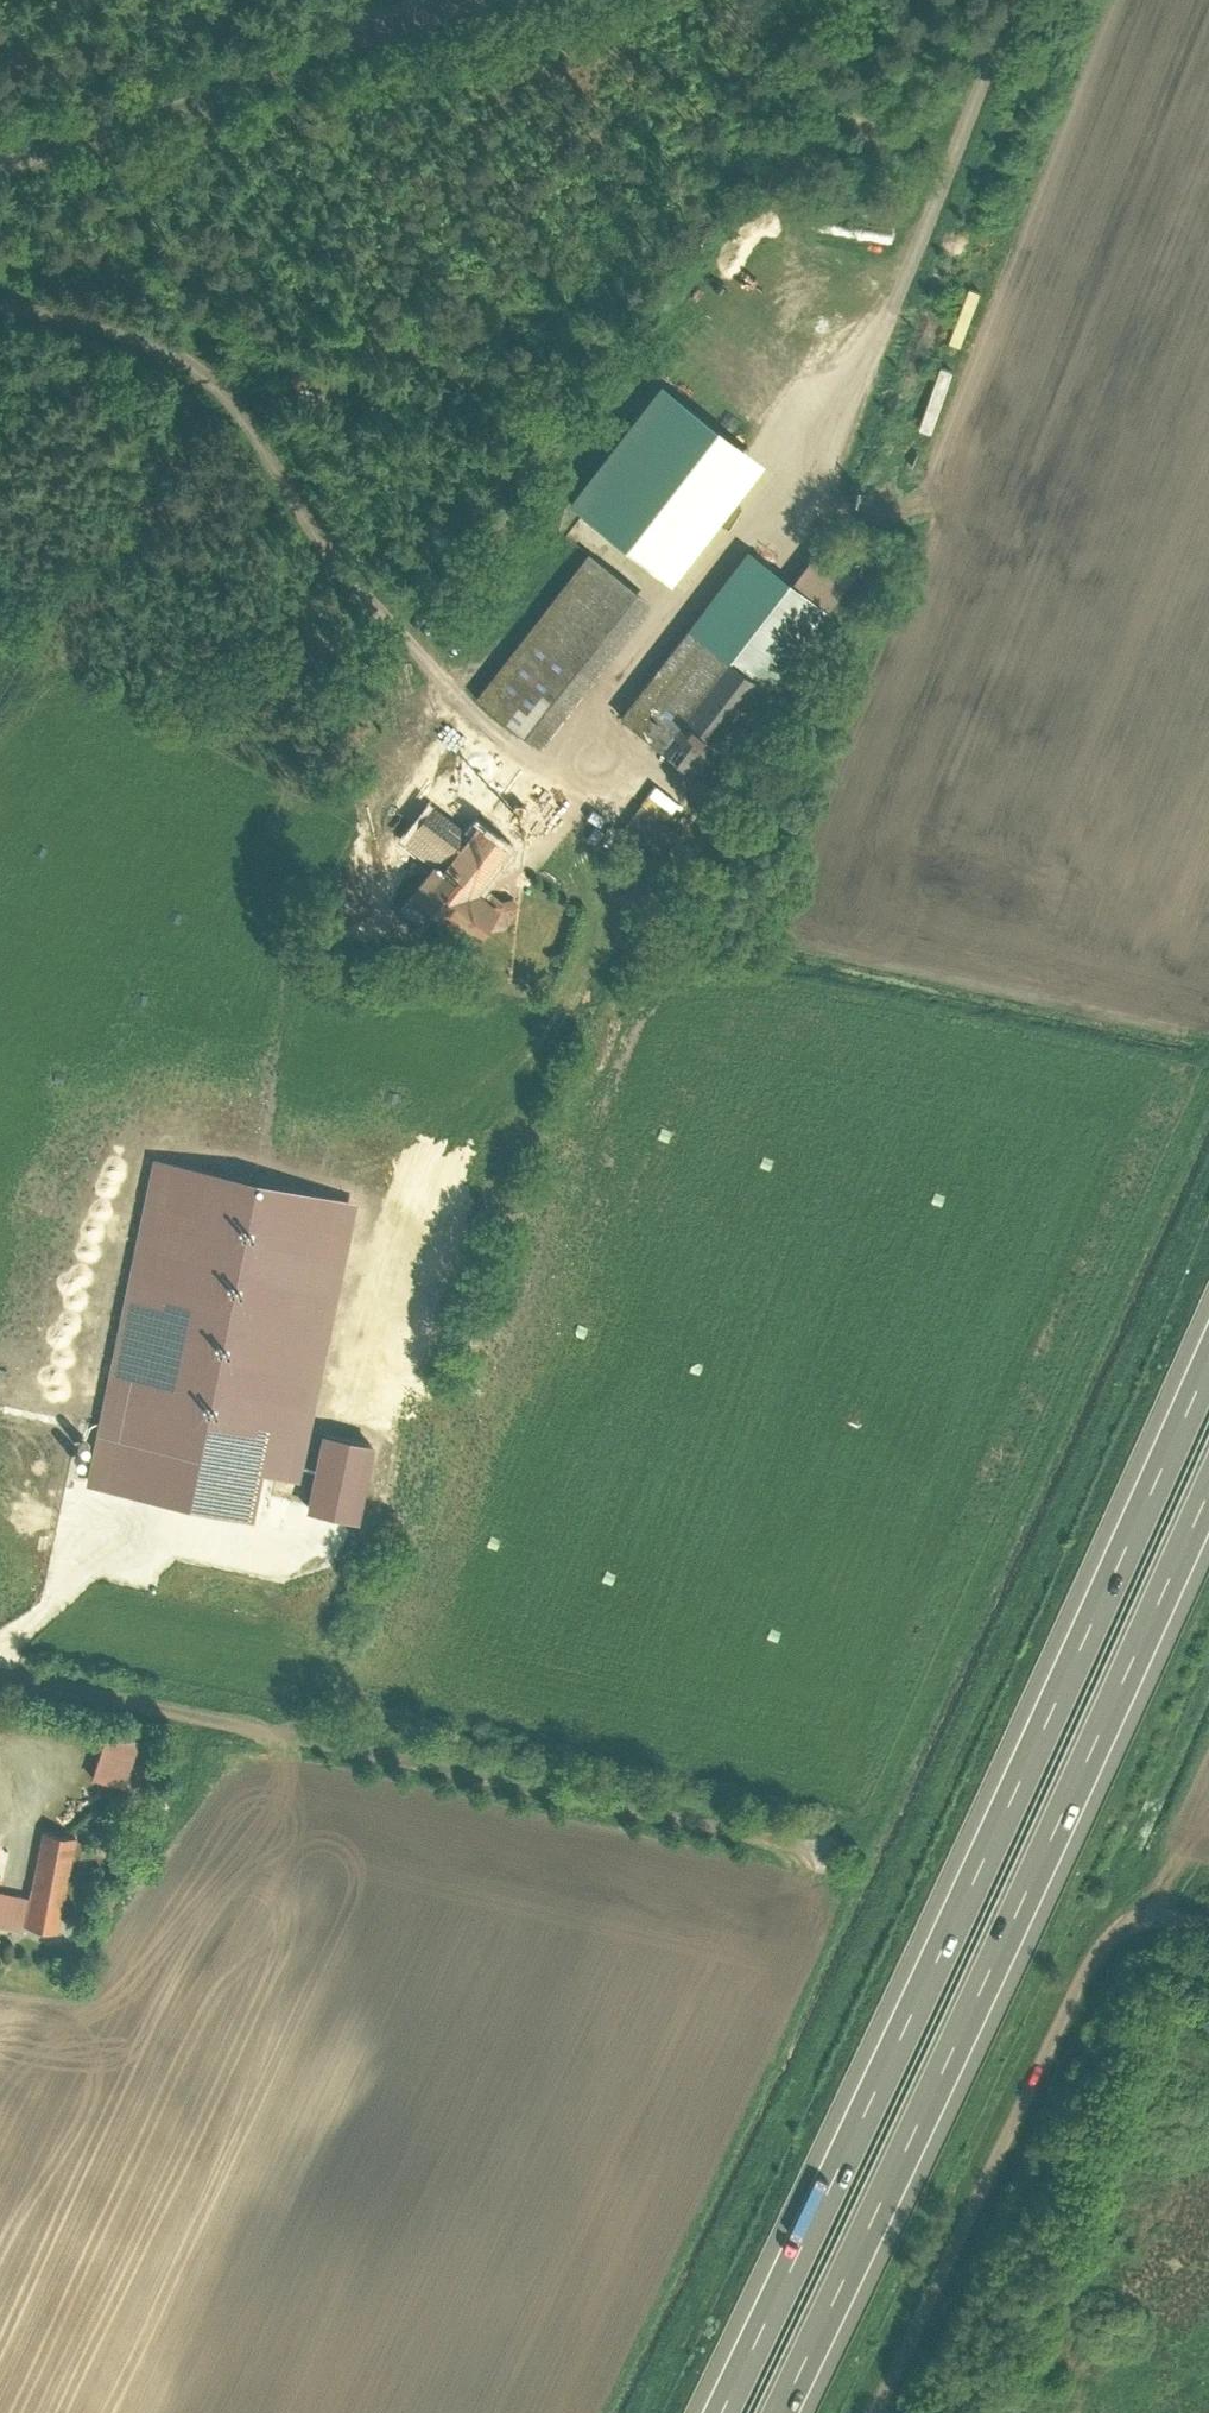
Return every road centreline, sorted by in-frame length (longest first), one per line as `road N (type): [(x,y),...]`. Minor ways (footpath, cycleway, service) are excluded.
road 1 (motorway): [(1208,1361),(949,1935),(720,2412)]
road 2 (motorway): [(775,2412),(991,1965),(1208,1486)]
road 3 (unclassified): [(0,1666),(801,1833)]
road 4 (unclassified): [(1208,1911),(1160,1911),(1124,1923),(1092,1955),(871,2412)]
road 5 (tertiary): [(0,142),(344,42),(446,0)]

